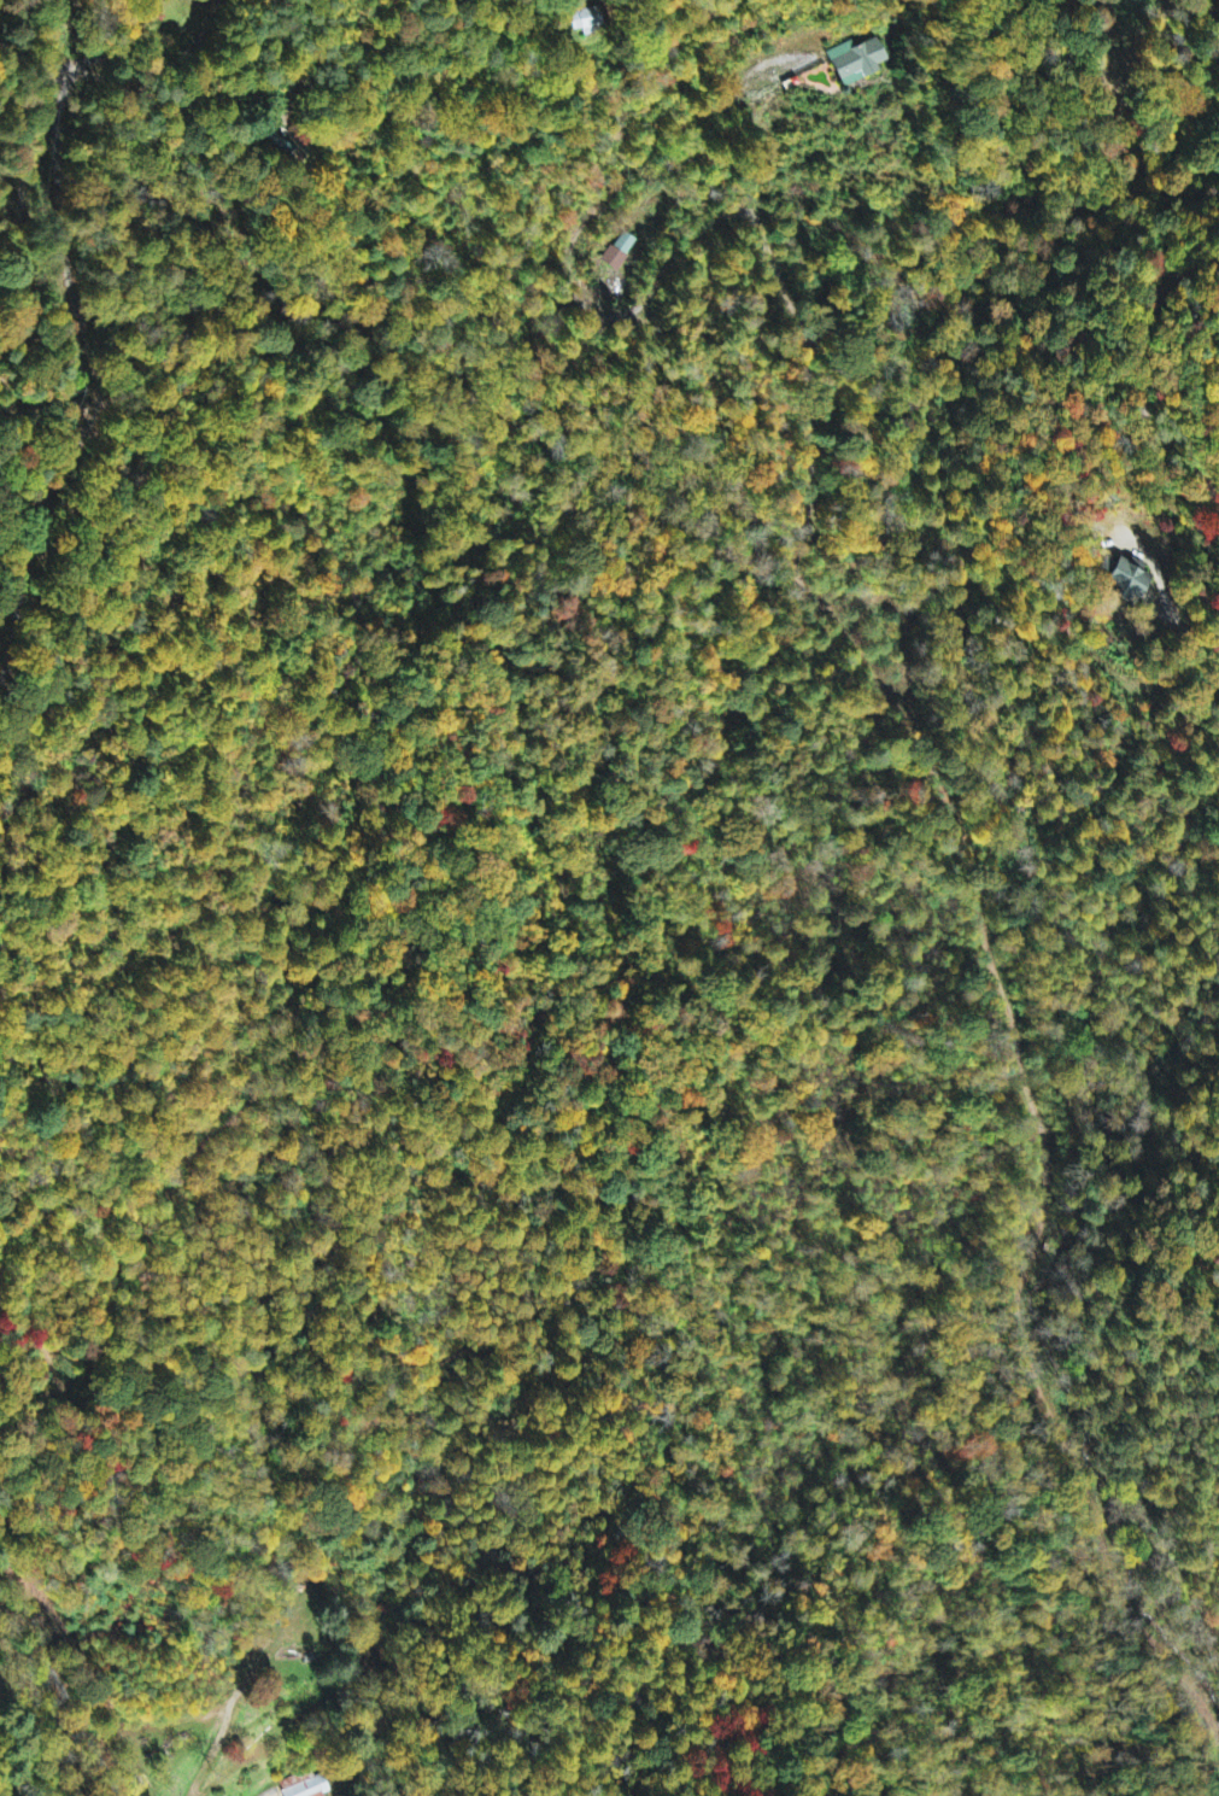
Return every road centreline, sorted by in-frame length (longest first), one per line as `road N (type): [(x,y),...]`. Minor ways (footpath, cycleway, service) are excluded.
road 1 (residential): [(69,77),(57,144),(72,276),(101,370),(92,419),(46,496),(10,669),(0,684)]
road 2 (residential): [(391,0),(281,78),(205,99),(152,96),(92,71),(69,77)]
road 3 (residential): [(69,77),(52,78),(40,94),(16,244),(23,347),(0,376)]
road 4 (residential): [(1218,500),(1149,420),(1141,374),(1144,328),(1159,291),(1218,259)]
road 5 (residential): [(77,70),(96,57),(142,72),(168,69),(225,0)]
road 6 (residential): [(90,1795),(0,1665)]

